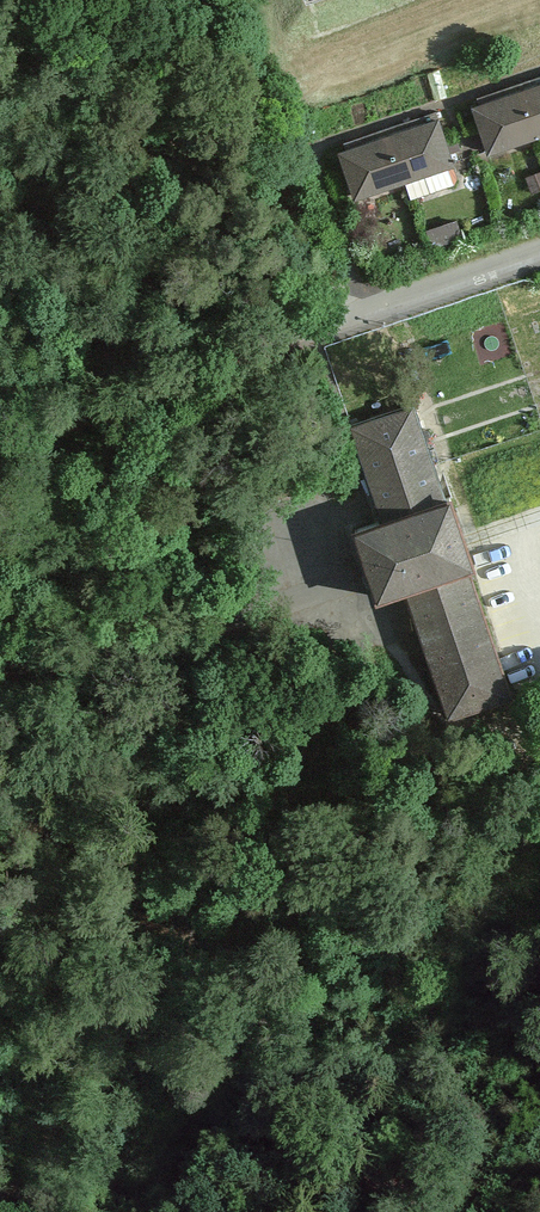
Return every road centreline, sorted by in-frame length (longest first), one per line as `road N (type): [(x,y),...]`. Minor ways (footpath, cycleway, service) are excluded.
road 1 (track): [(463,1211),(315,853),(223,688),(211,623),(146,509),(109,399),(0,150)]
road 2 (unclassified): [(417,1211),(353,1149),(233,968),(190,917),(96,848),(0,793)]
road 3 (residential): [(539,258),(0,433)]
road 4 (unclassified): [(324,545),(262,601),(211,623),(94,646),(0,642)]

